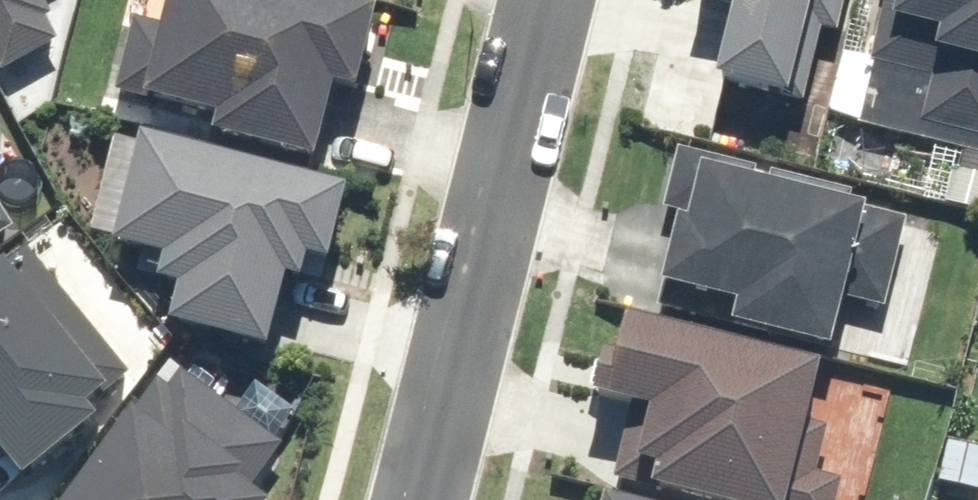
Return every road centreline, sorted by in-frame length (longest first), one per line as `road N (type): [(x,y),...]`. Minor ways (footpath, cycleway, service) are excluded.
road 1 (residential): [(424,499),(553,0)]

